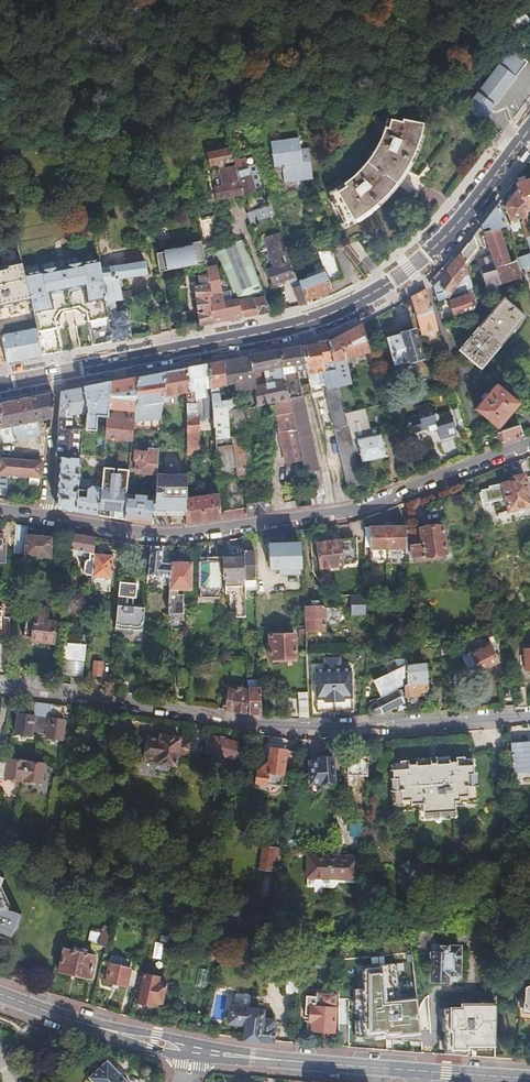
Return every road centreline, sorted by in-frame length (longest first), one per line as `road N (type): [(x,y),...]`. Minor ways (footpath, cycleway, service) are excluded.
road 1 (secondary): [(0,386),(318,321),(428,252),(529,127)]
road 2 (unclassified): [(529,443),(326,514),(161,534),(0,512)]
road 3 (residential): [(0,687),(298,733),(529,717)]
road 4 (secondary): [(414,1071),(195,1050)]
road 5 (secondary): [(195,1050),(0,993)]

